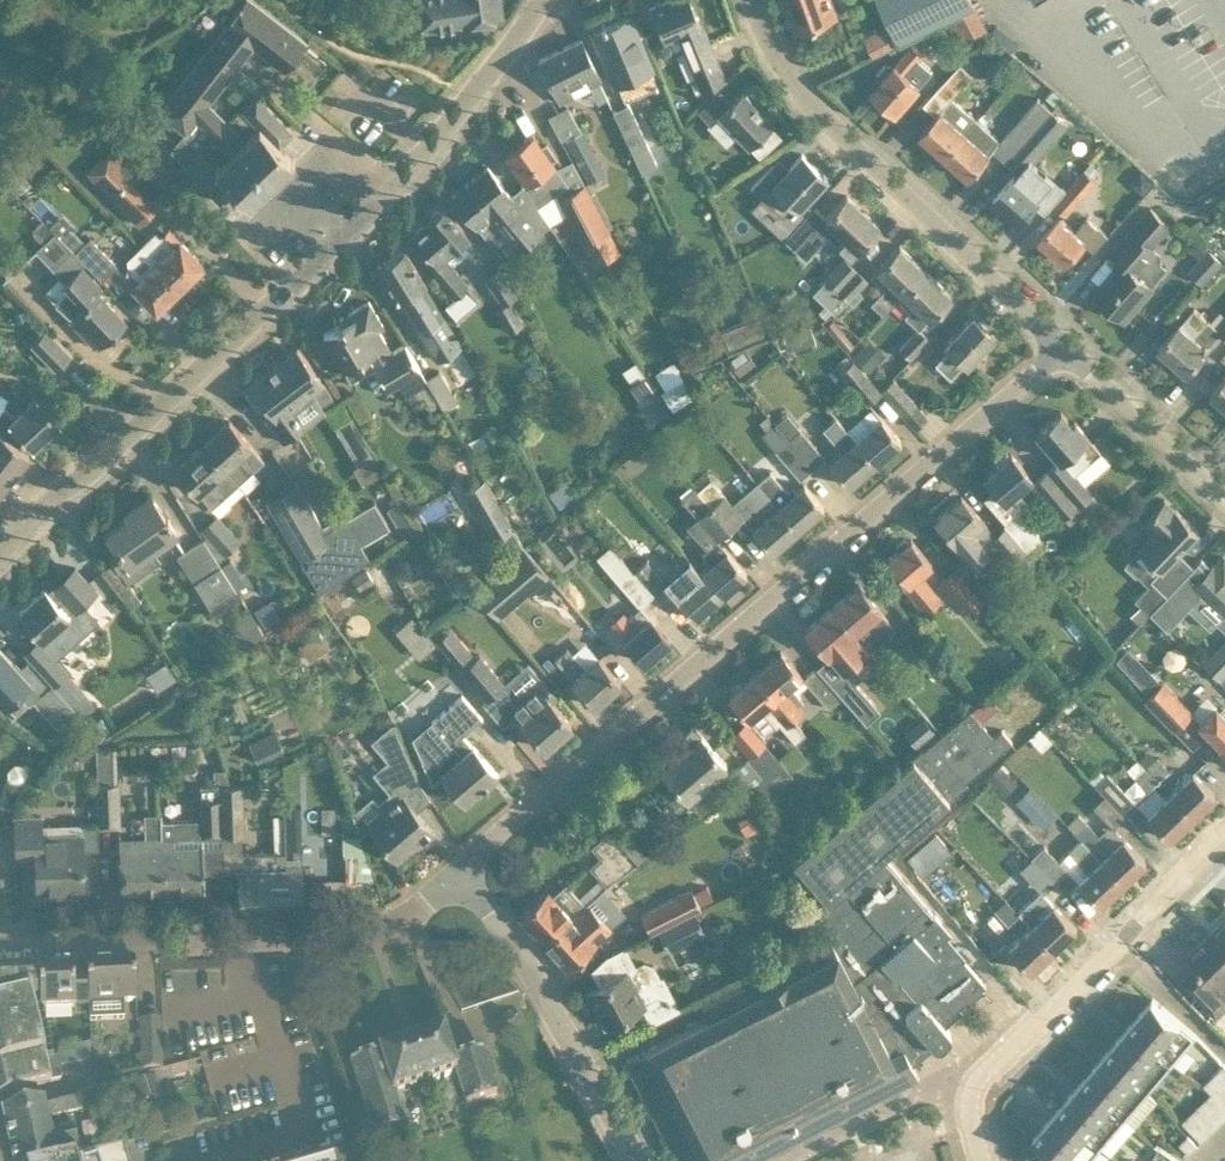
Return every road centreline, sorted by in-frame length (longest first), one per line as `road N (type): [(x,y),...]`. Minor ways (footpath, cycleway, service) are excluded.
road 1 (residential): [(458,871),(1064,350)]
road 2 (residential): [(0,557),(40,510),(130,436),(427,147),(543,0)]
road 3 (residential): [(0,936),(378,927),(458,871)]
road 4 (residential): [(1064,350),(785,69),(757,0)]
road 5 (tertiary): [(982,1160),(968,1113),(977,1081),(1224,836)]
road 6 (residential): [(638,1160),(537,977),(458,871)]
road 7 (residential): [(1224,499),(1064,350)]

